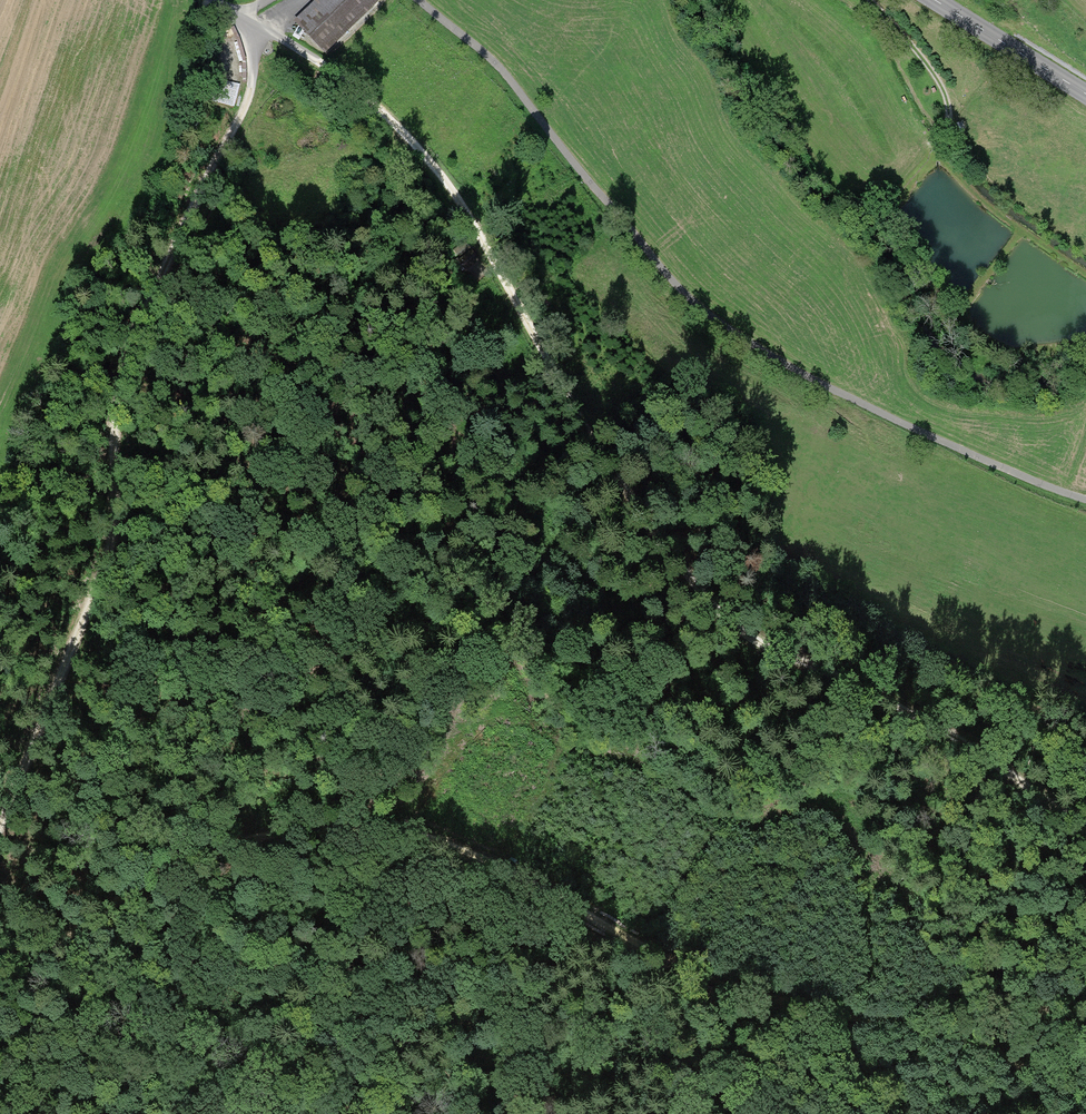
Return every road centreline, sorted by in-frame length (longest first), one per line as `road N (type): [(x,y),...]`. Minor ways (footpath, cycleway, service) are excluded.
road 1 (track): [(247,23),(335,75),(436,171),(592,434),(715,614),(749,639),(983,755),(1085,830)]
road 2 (track): [(0,948),(53,940),(253,830),(365,819),(444,842),(659,955),(739,986),(927,1036),(1085,1095)]
road 3 (track): [(0,819),(99,573),(113,423),(136,329),(251,82),(247,23),(238,15)]
road 4 (track): [(417,0),(493,63),(675,286),(803,374),(946,445),(1085,501)]
road 5 (tertiary): [(926,0),(1085,94)]
road 6 (track): [(924,147),(945,128),(944,97),(866,0)]

